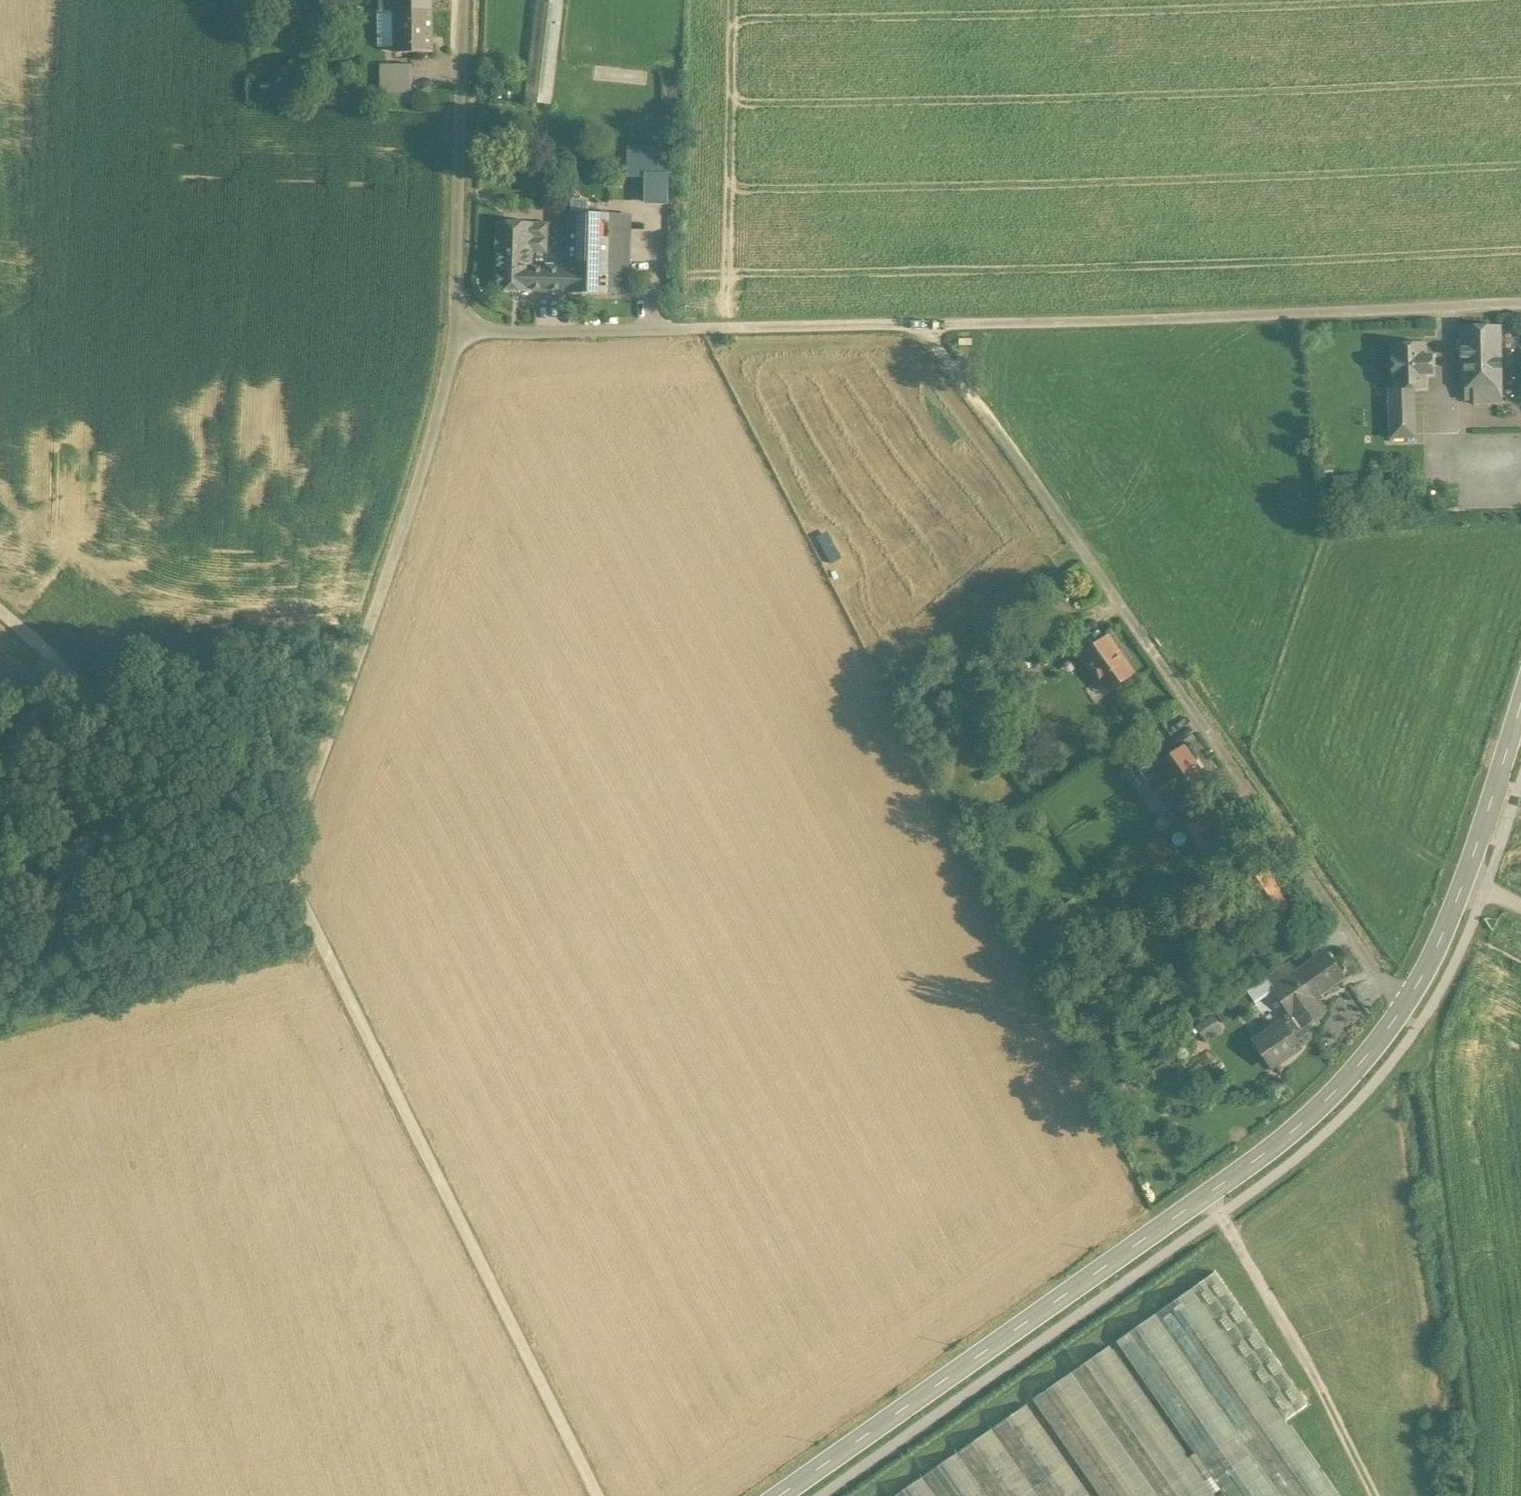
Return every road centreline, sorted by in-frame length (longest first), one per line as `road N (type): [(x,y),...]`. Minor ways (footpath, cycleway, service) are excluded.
road 1 (track): [(600,1495),(280,866),(0,613)]
road 2 (track): [(280,866),(416,505),(451,385),(467,0)]
road 3 (unclassified): [(1404,1009),(924,325)]
road 4 (tertiary): [(779,1495),(1291,1133),(1404,1009)]
road 5 (unclassified): [(1520,309),(924,325)]
road 6 (unclassified): [(924,325),(456,327)]
road 7 (tertiary): [(1404,1009),(1466,879),(1520,705)]

